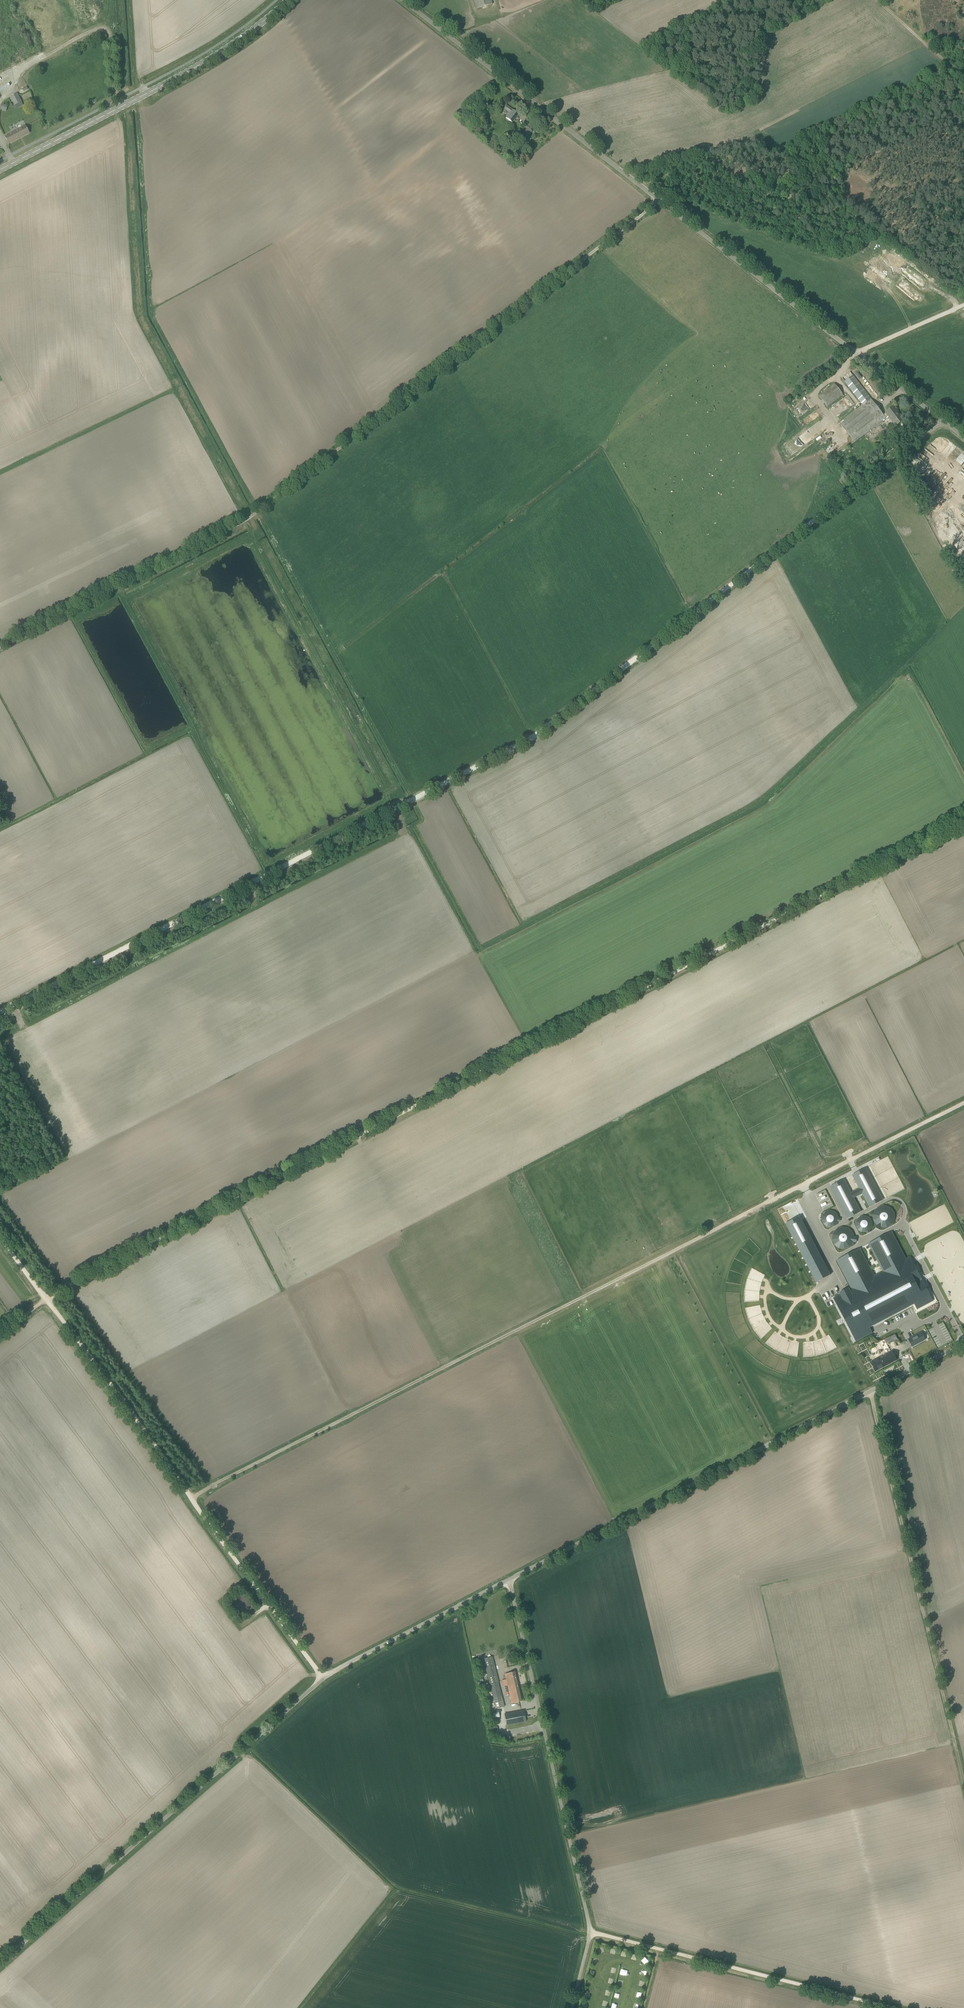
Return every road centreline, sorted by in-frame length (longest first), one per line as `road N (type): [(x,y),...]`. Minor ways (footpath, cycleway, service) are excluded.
road 1 (unclassified): [(0,1012),(523,747),(944,422)]
road 2 (track): [(0,1335),(73,1283),(963,823)]
road 3 (track): [(963,1104),(191,1498)]
road 4 (track): [(0,647),(238,525),(659,200)]
road 5 (unclassified): [(944,422),(404,0)]
road 6 (unclassified): [(0,1965),(310,1689),(509,1580)]
road 7 (track): [(0,1237),(325,1678)]
road 8 (unclassified): [(509,1580),(963,1343)]
road 9 (unclassified): [(572,2007),(588,1912),(509,1580)]
road 10 (track): [(963,1782),(871,1391)]
road 11 (track): [(589,1933),(893,2007)]
road 12 (secondary): [(124,105),(223,51),(288,0)]
road 13 (unclassified): [(124,105),(114,90),(106,29),(13,72)]
road 14 (secondary): [(0,170),(124,105)]

